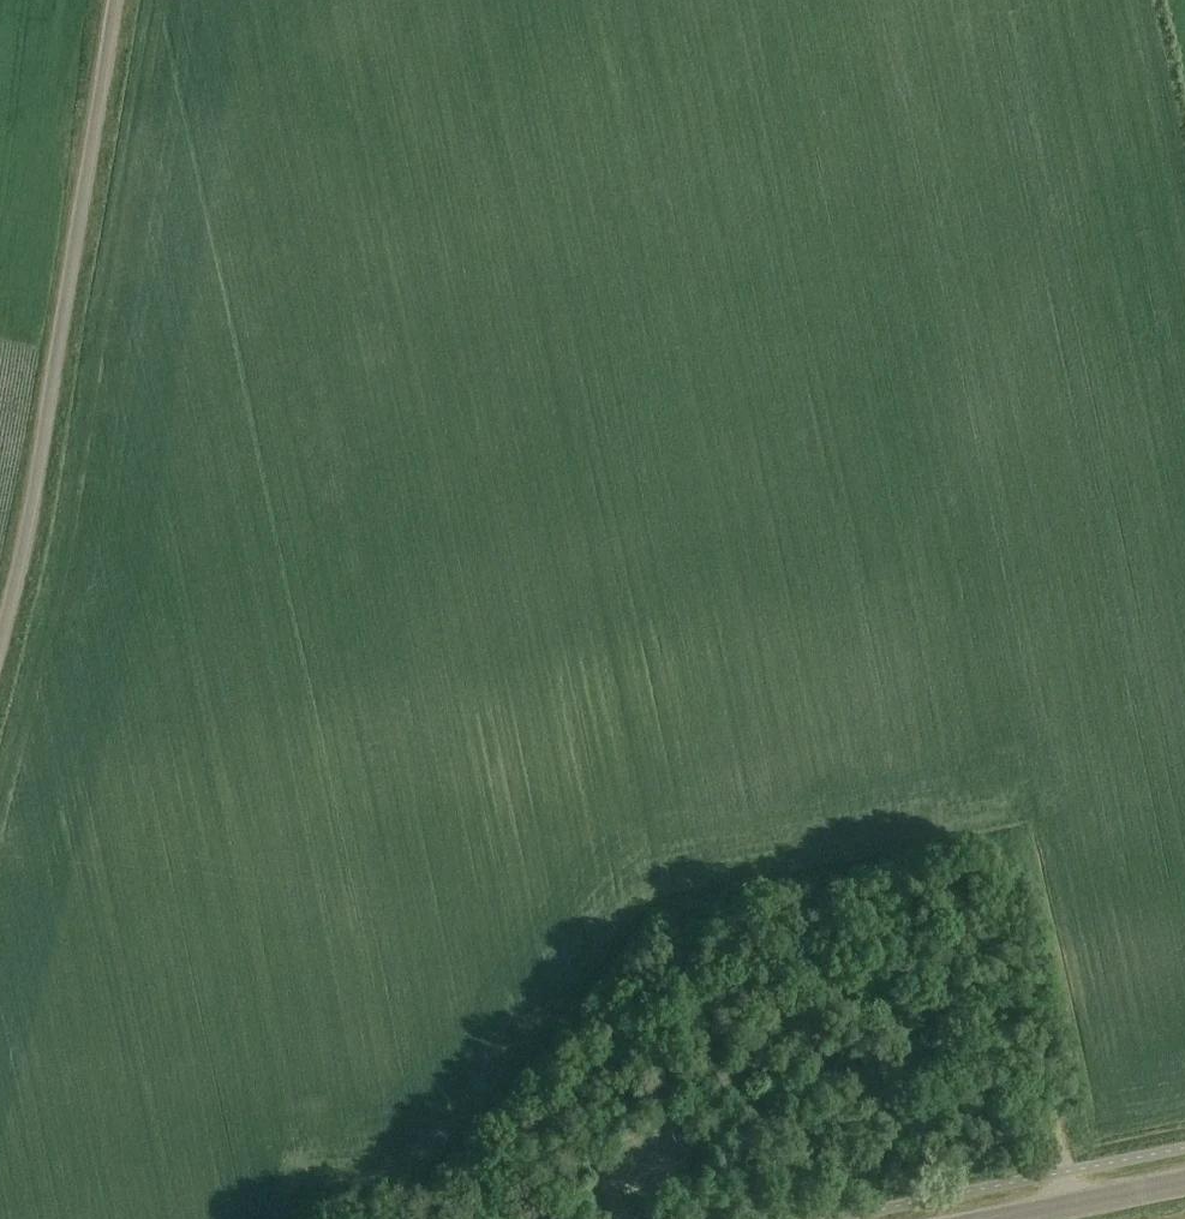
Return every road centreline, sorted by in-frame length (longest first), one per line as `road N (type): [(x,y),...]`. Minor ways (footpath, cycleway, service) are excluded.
road 1 (unclassified): [(0,646),(26,542),(116,0)]
road 2 (tertiary): [(935,1218),(1184,1171)]

